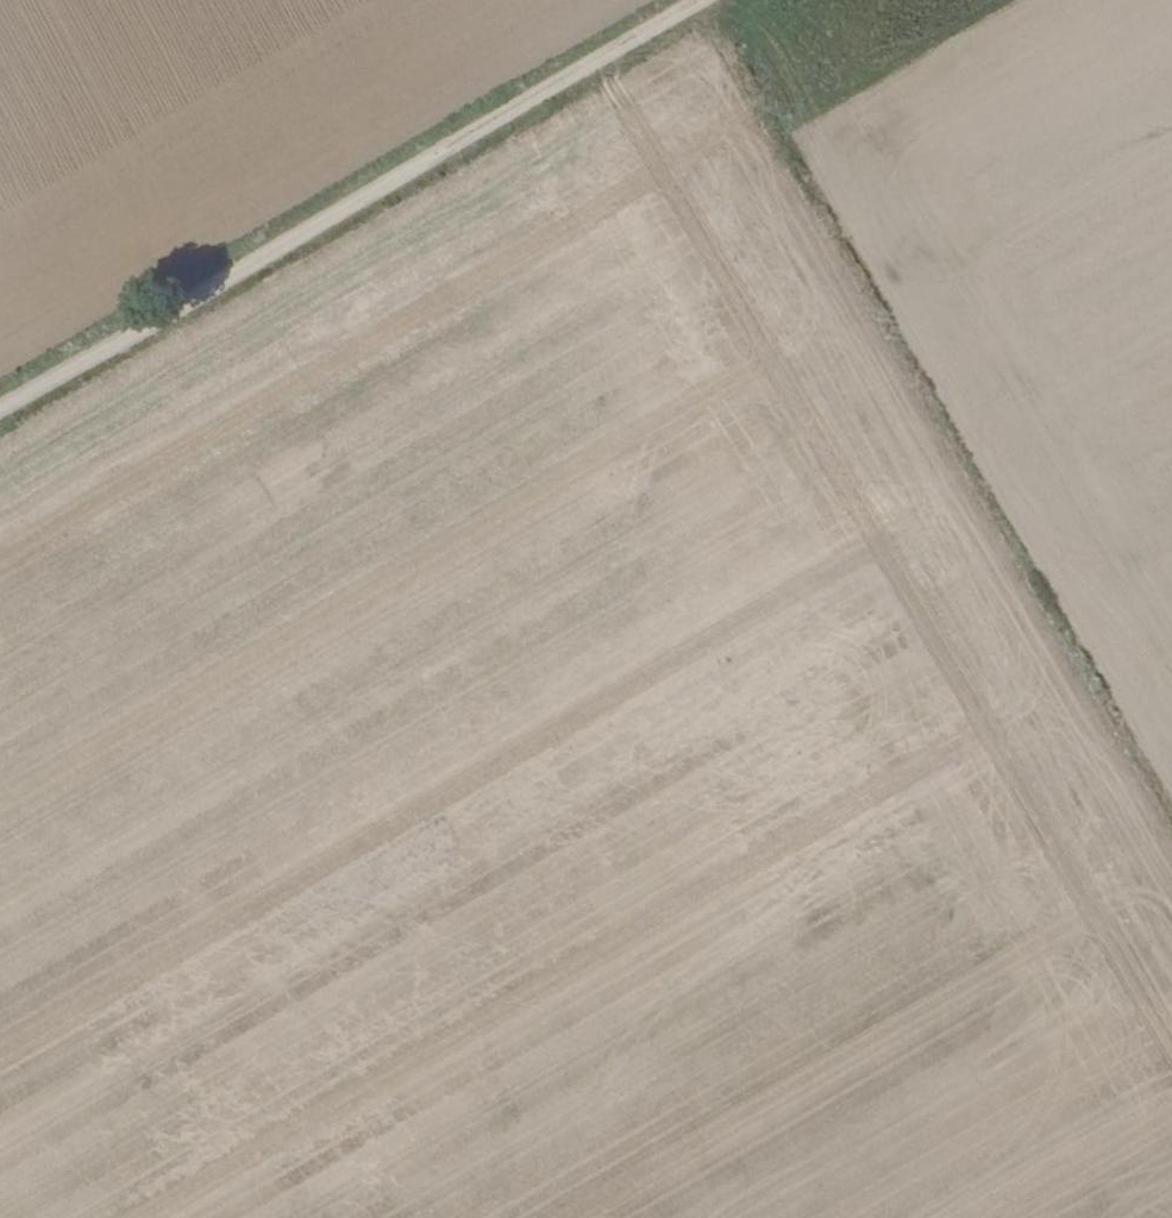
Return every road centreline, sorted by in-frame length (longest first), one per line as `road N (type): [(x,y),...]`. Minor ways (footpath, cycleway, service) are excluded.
road 1 (track): [(0,419),(716,0)]

